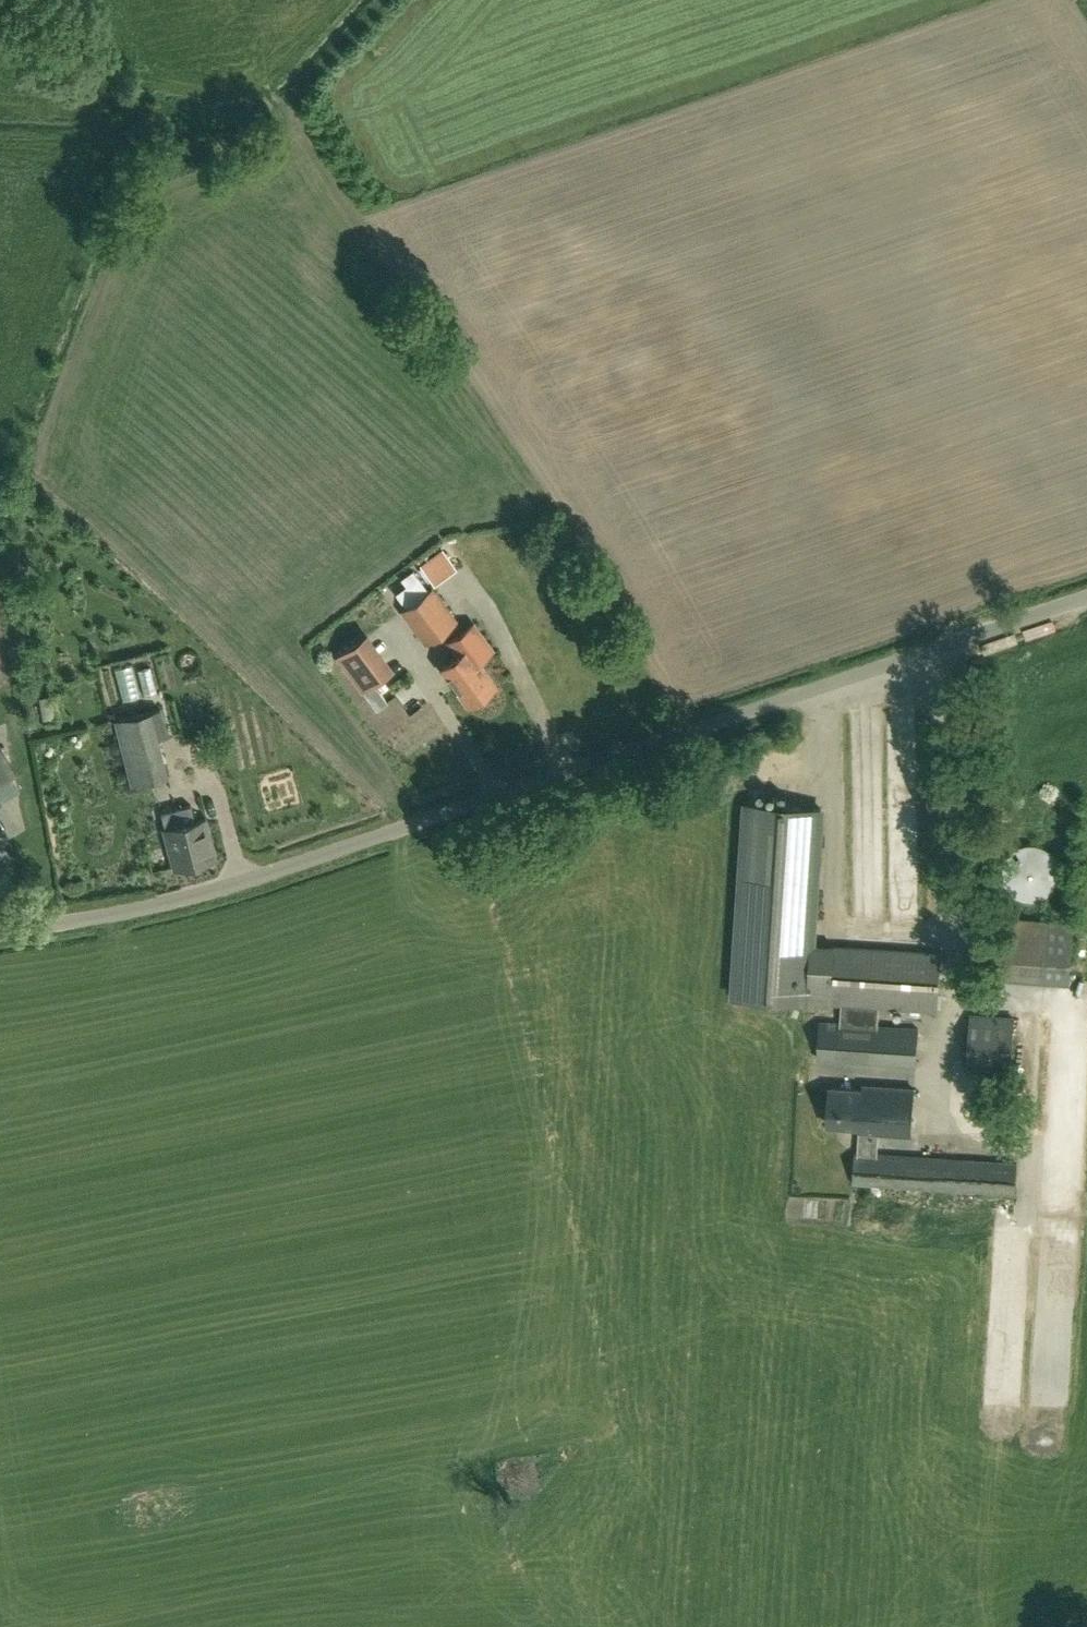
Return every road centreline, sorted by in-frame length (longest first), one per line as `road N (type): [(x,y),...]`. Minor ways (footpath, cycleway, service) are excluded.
road 1 (unclassified): [(0,937),(105,920),(267,876),(1086,599)]

